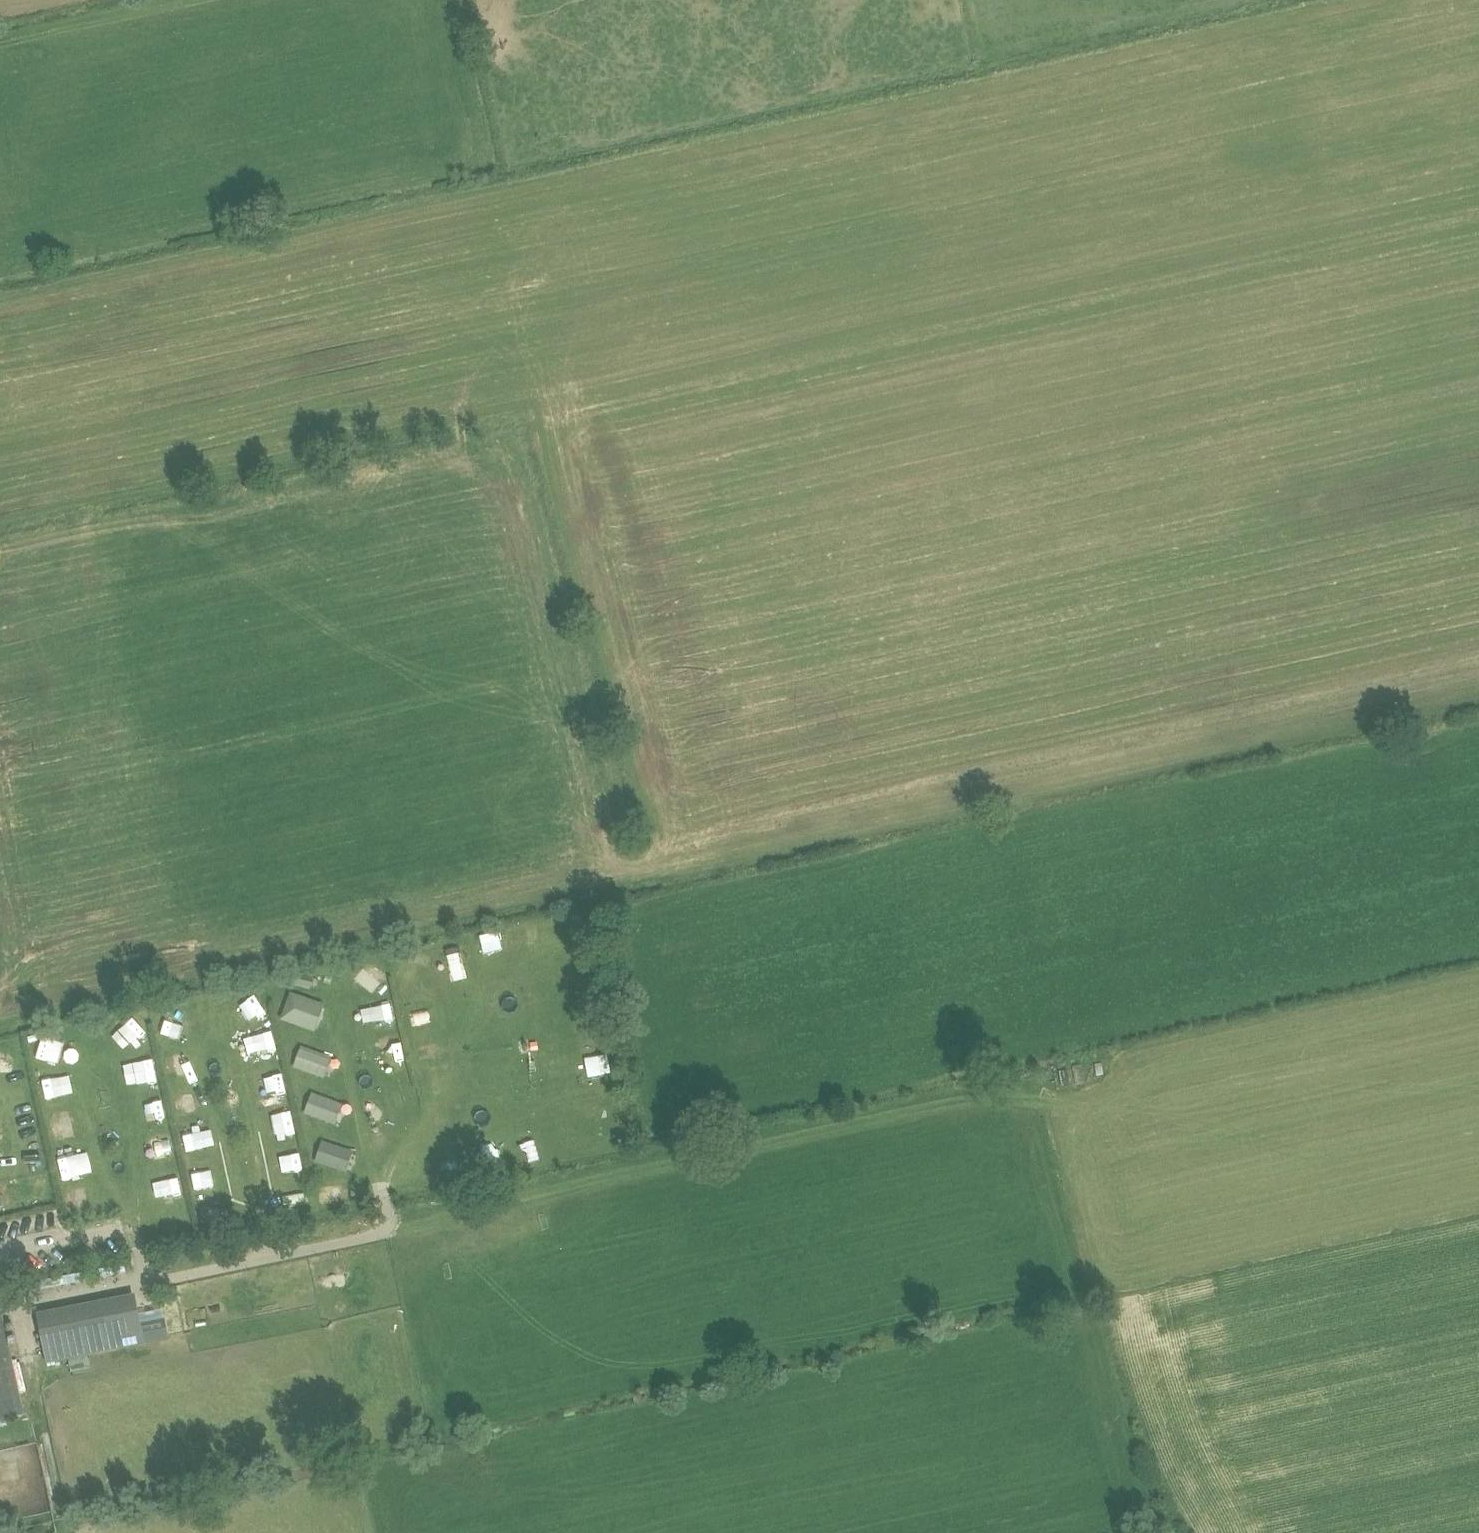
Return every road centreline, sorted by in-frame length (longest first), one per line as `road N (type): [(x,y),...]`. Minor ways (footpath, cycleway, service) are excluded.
road 1 (track): [(0,1009),(497,898),(718,859)]

